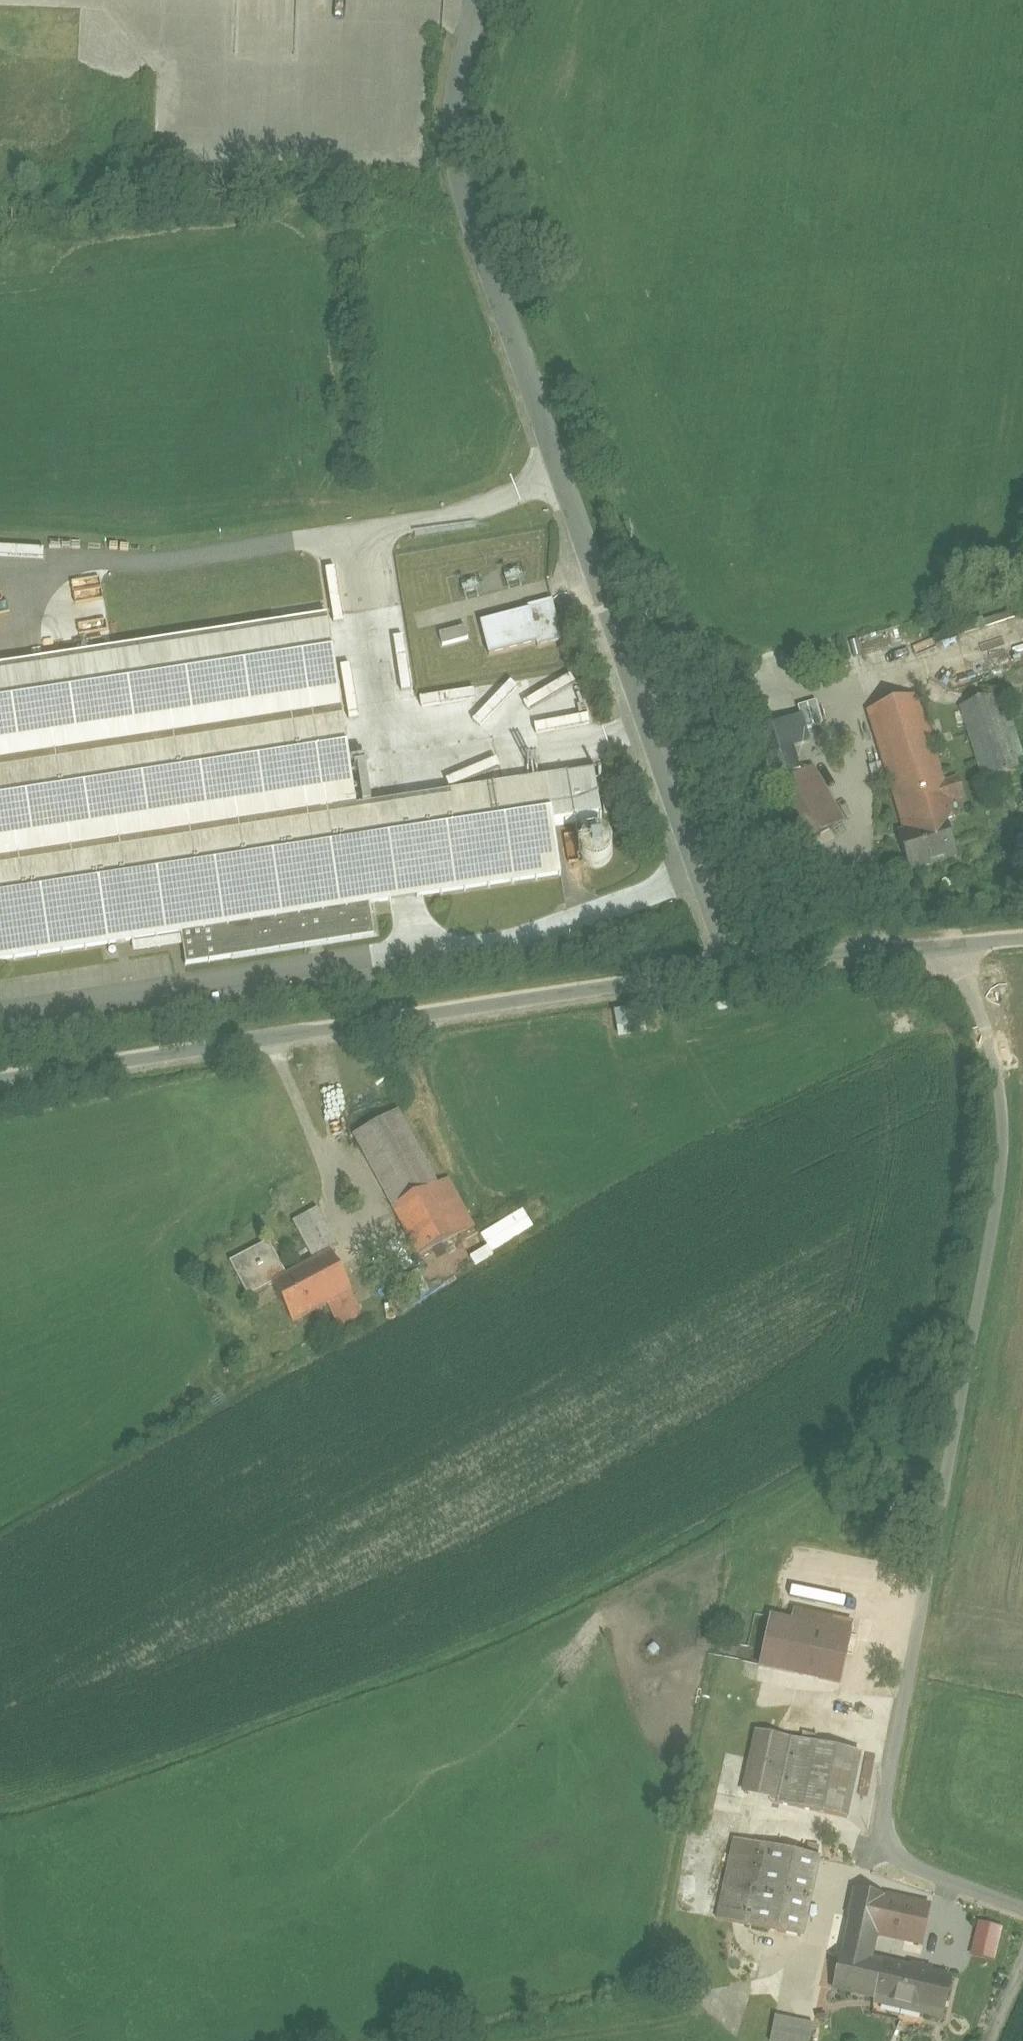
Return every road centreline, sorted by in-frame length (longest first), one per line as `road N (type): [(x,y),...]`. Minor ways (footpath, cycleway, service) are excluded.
road 1 (unclassified): [(1022,1911),(879,1854),(1009,1152),(1005,1080),(958,955)]
road 2 (unclassified): [(723,972),(461,164),(458,103),(476,0)]
road 3 (unclassified): [(0,1079),(723,972)]
road 4 (unclassified): [(723,972),(958,955)]

